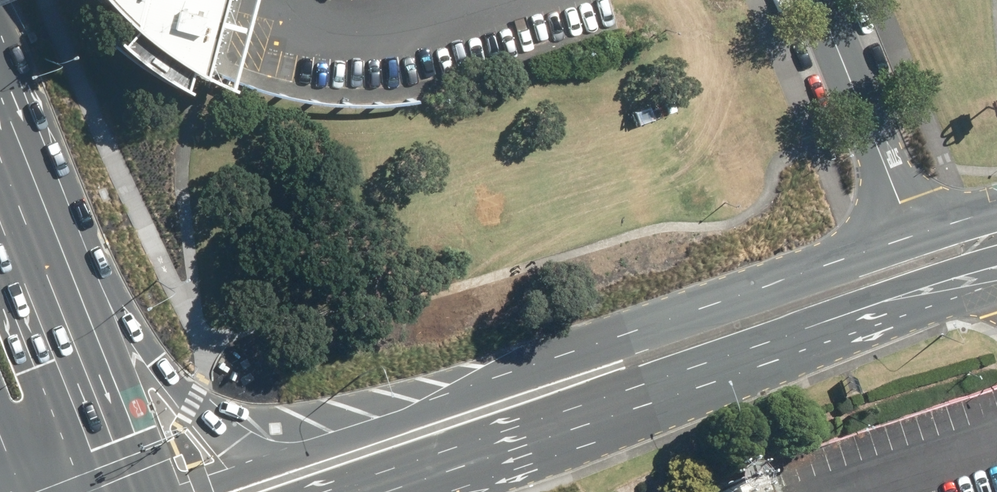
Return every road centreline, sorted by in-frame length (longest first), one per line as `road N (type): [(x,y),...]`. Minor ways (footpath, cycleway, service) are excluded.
road 1 (primary): [(312,448),(910,237)]
road 2 (primary): [(996,272),(493,454)]
road 3 (primary): [(0,131),(195,402),(253,445),(312,448)]
road 4 (primary): [(0,178),(127,491)]
road 5 (unclassified): [(910,237),(818,0)]
road 6 (primary): [(185,491),(312,448)]
road 7 (primary): [(493,454),(378,491)]

